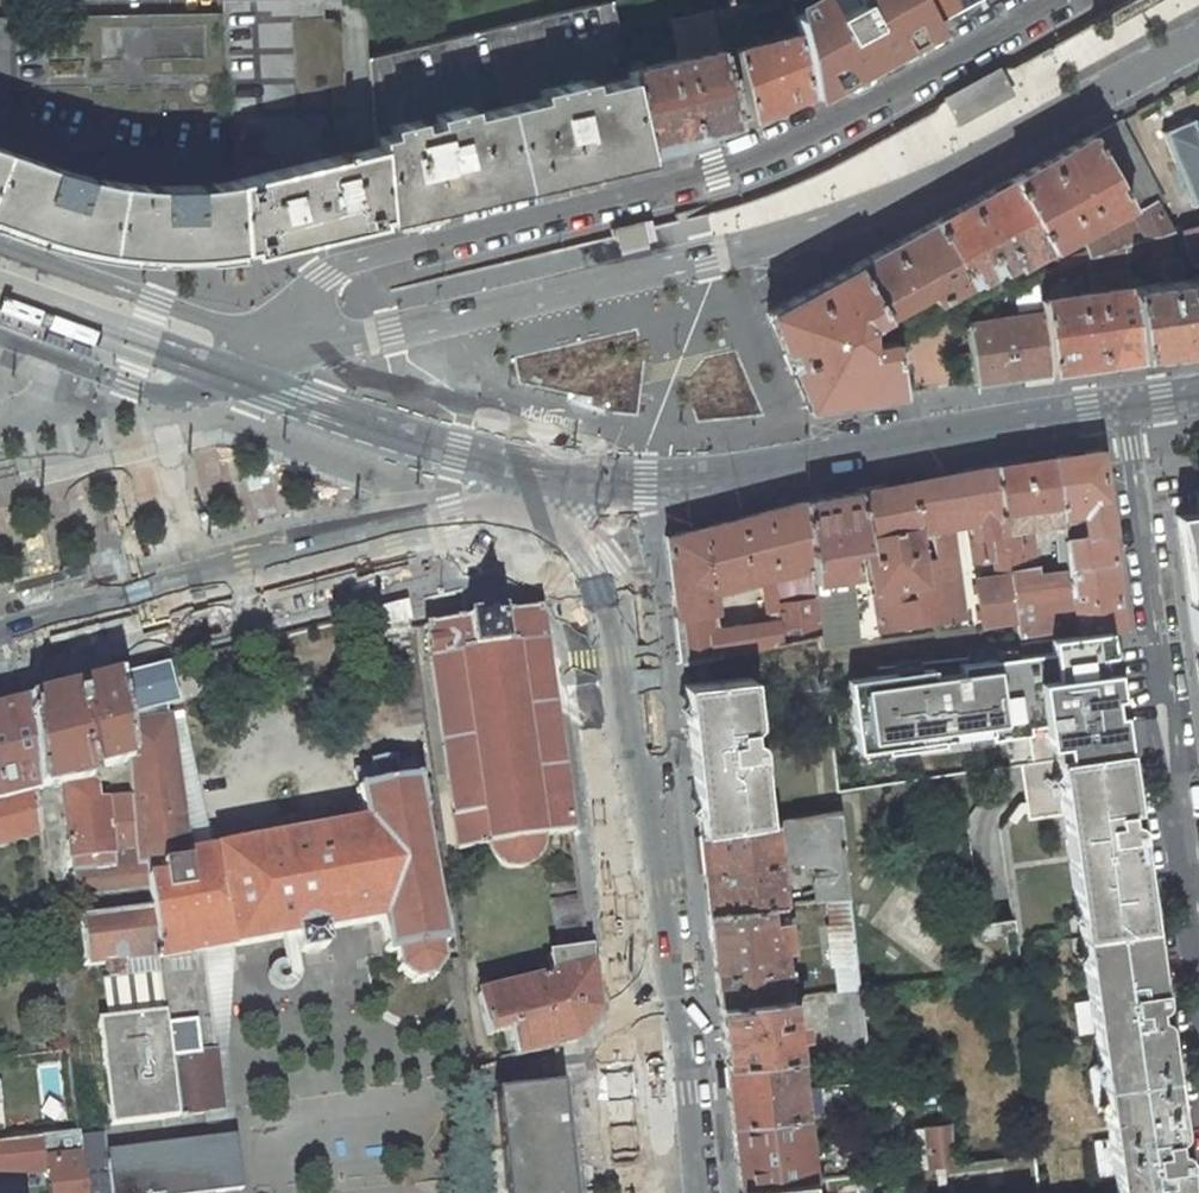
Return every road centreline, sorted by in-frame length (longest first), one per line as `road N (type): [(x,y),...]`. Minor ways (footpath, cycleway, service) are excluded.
road 1 (secondary): [(0,654),(458,532),(548,542),(617,572),(634,600),(645,647),(701,1192)]
road 2 (residential): [(278,344),(341,264),(765,154),(1052,0)]
road 3 (secondary): [(1198,40),(951,173),(856,213),(705,258),(392,333)]
road 4 (residential): [(1198,394),(1118,407),(1198,989)]
road 5 (secondary): [(0,337),(162,394),(193,393),(278,344)]
road 6 (tertiary): [(278,344),(0,245)]

